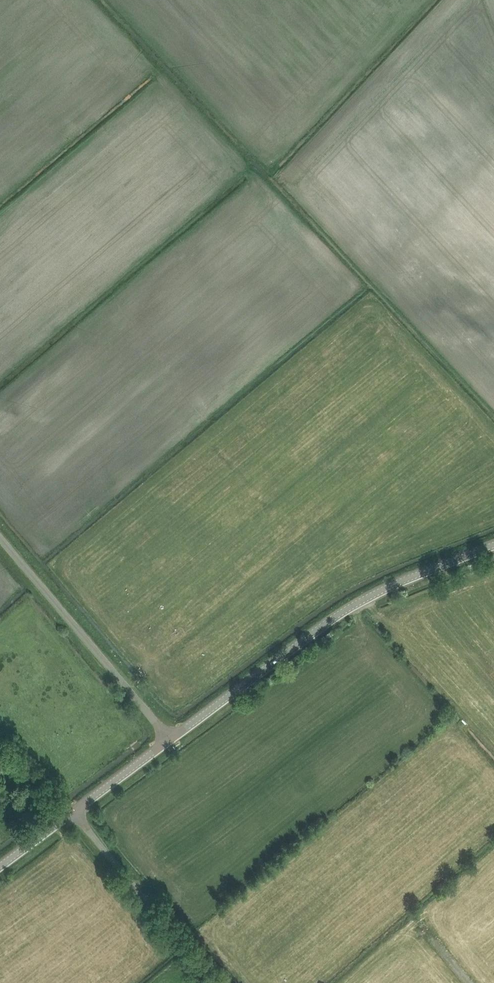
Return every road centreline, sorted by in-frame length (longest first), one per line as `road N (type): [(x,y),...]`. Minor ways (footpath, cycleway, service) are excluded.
road 1 (tertiary): [(170,739),(342,612),(493,544)]
road 2 (unclassified): [(170,739),(0,537)]
road 3 (unclassified): [(220,982),(73,812)]
road 4 (tertiary): [(73,812),(170,739)]

